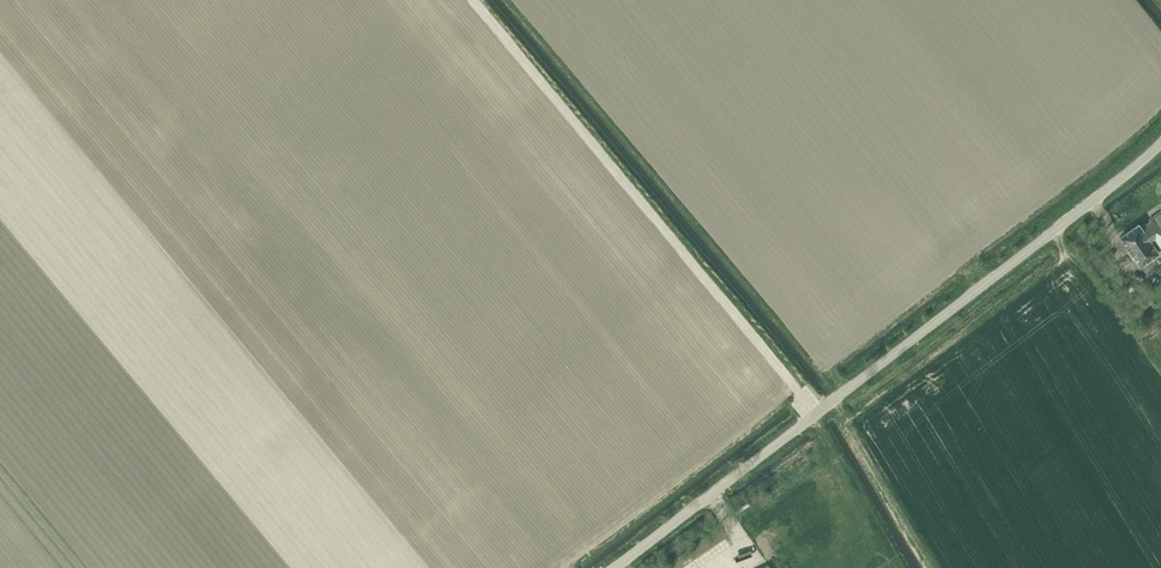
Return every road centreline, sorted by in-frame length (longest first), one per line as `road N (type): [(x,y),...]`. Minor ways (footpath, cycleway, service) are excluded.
road 1 (unclassified): [(613,567),(999,279),(1160,142)]

